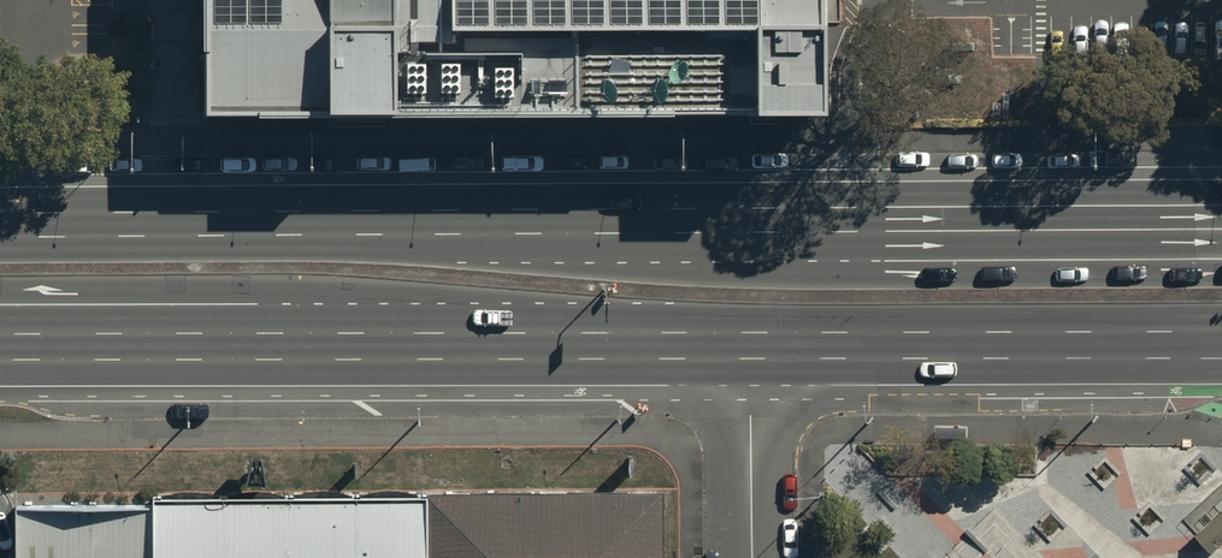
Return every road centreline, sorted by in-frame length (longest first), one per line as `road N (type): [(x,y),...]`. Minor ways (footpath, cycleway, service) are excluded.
road 1 (primary): [(0,224),(1221,230)]
road 2 (primary): [(746,344),(0,346)]
road 3 (primary): [(1221,342),(746,344)]
road 4 (residential): [(752,557),(746,344)]

